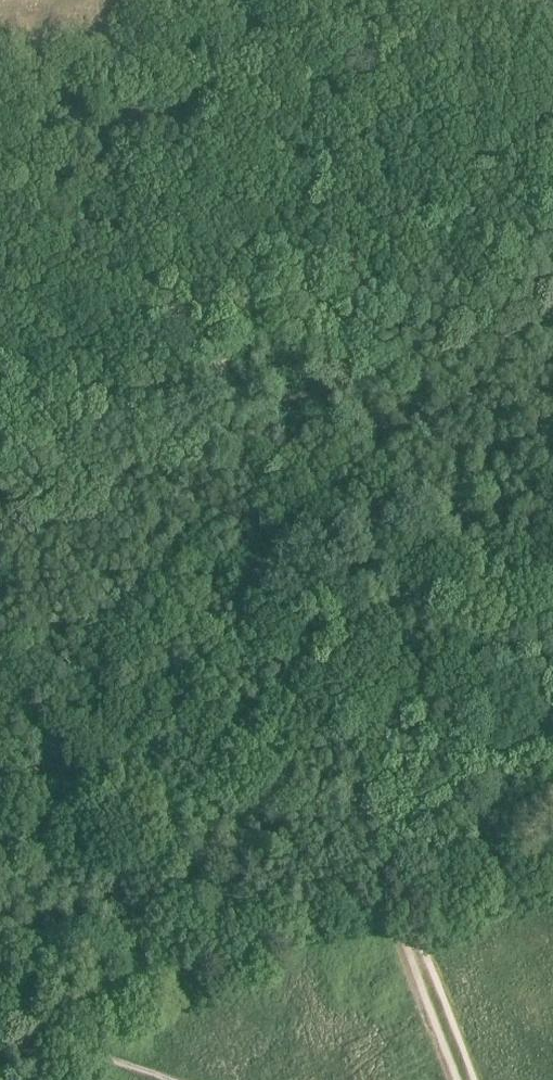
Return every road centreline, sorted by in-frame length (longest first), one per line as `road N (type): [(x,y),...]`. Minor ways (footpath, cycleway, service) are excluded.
road 1 (track): [(311,709),(238,744),(188,781),(118,791),(36,788),(0,798)]
road 2 (track): [(552,493),(288,570)]
road 3 (track): [(552,669),(394,652),(311,709)]
road 4 (track): [(200,1079),(24,1021)]

